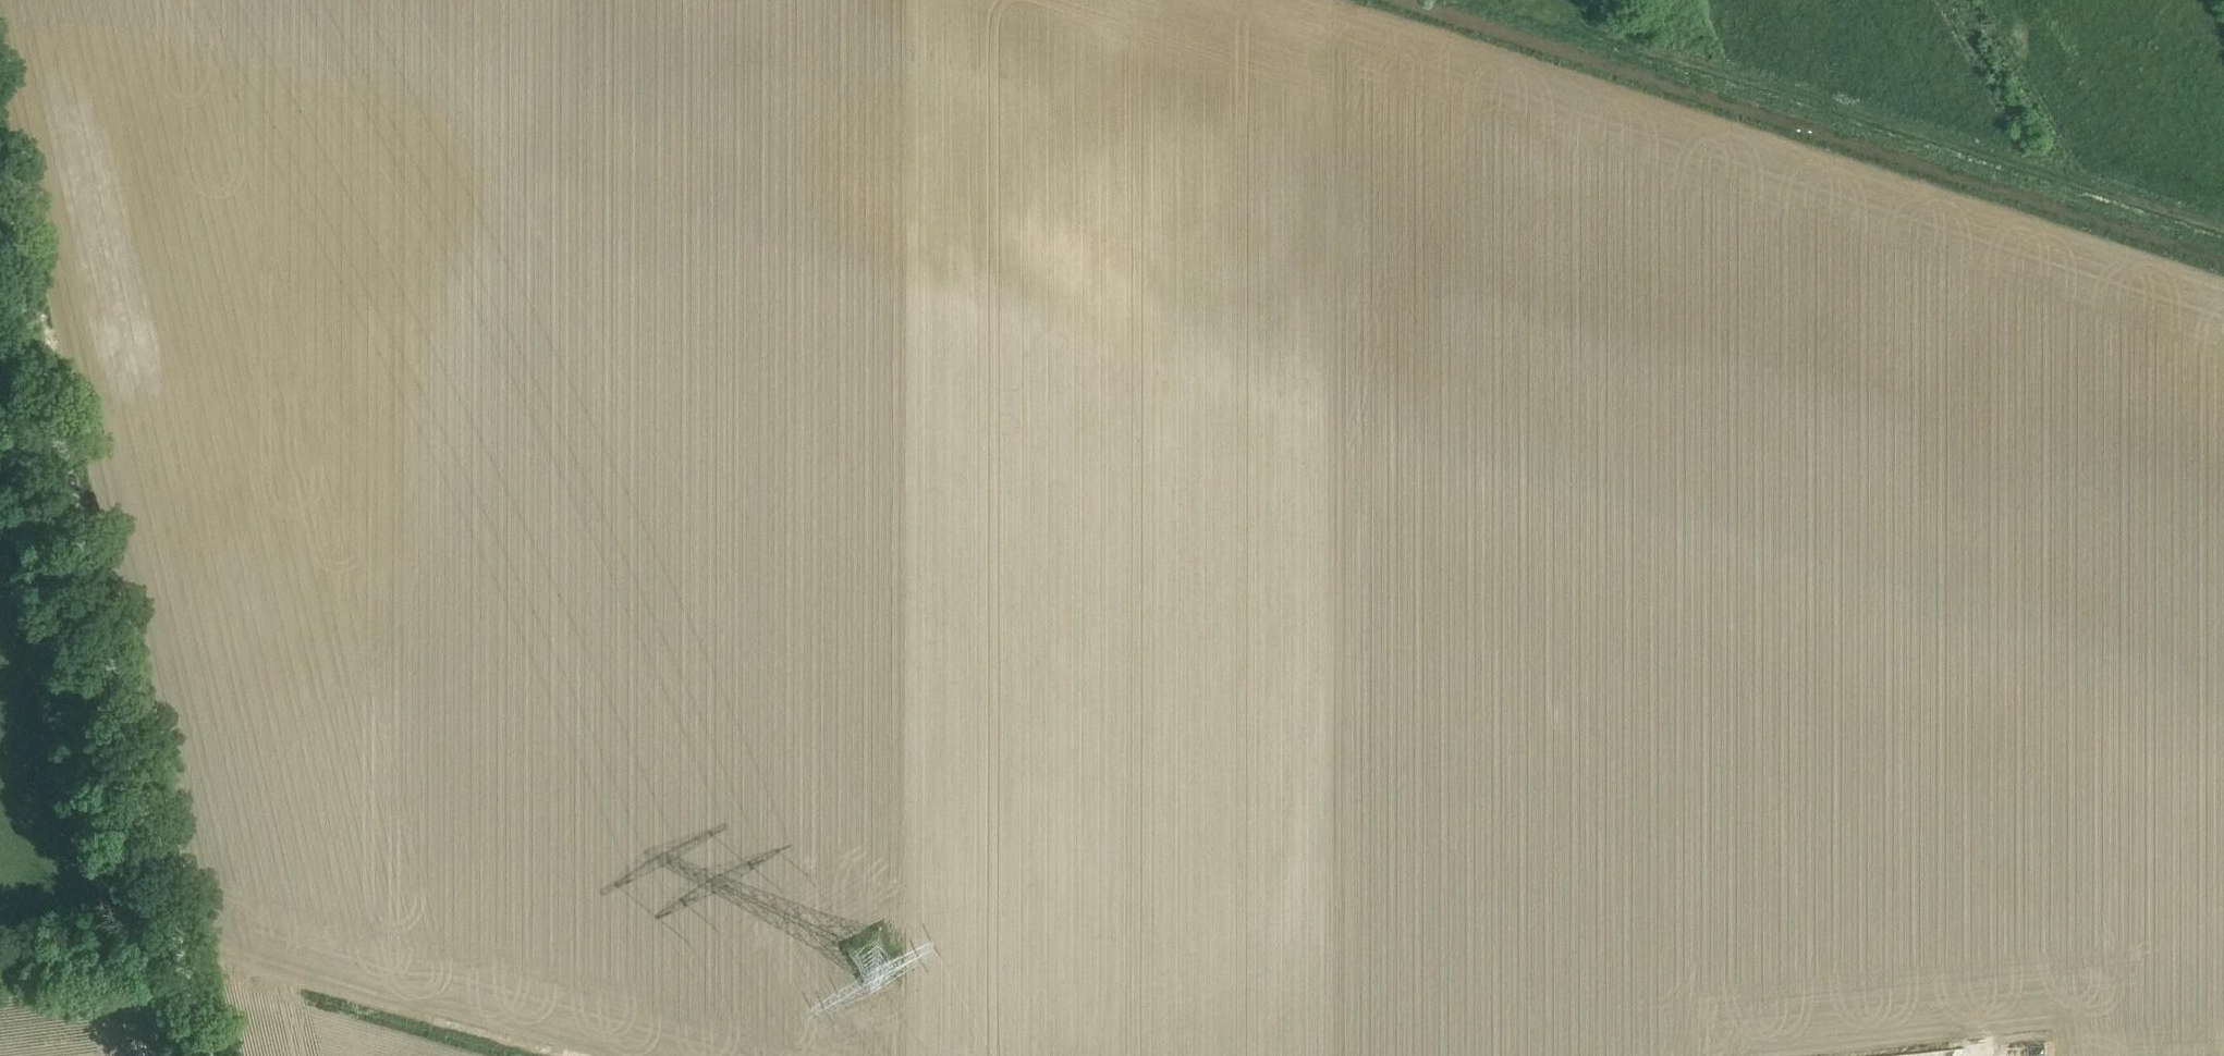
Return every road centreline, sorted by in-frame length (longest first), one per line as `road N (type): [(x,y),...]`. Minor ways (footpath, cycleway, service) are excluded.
road 1 (track): [(213,1055),(0,139)]
road 2 (track): [(2223,237),(1648,49)]

